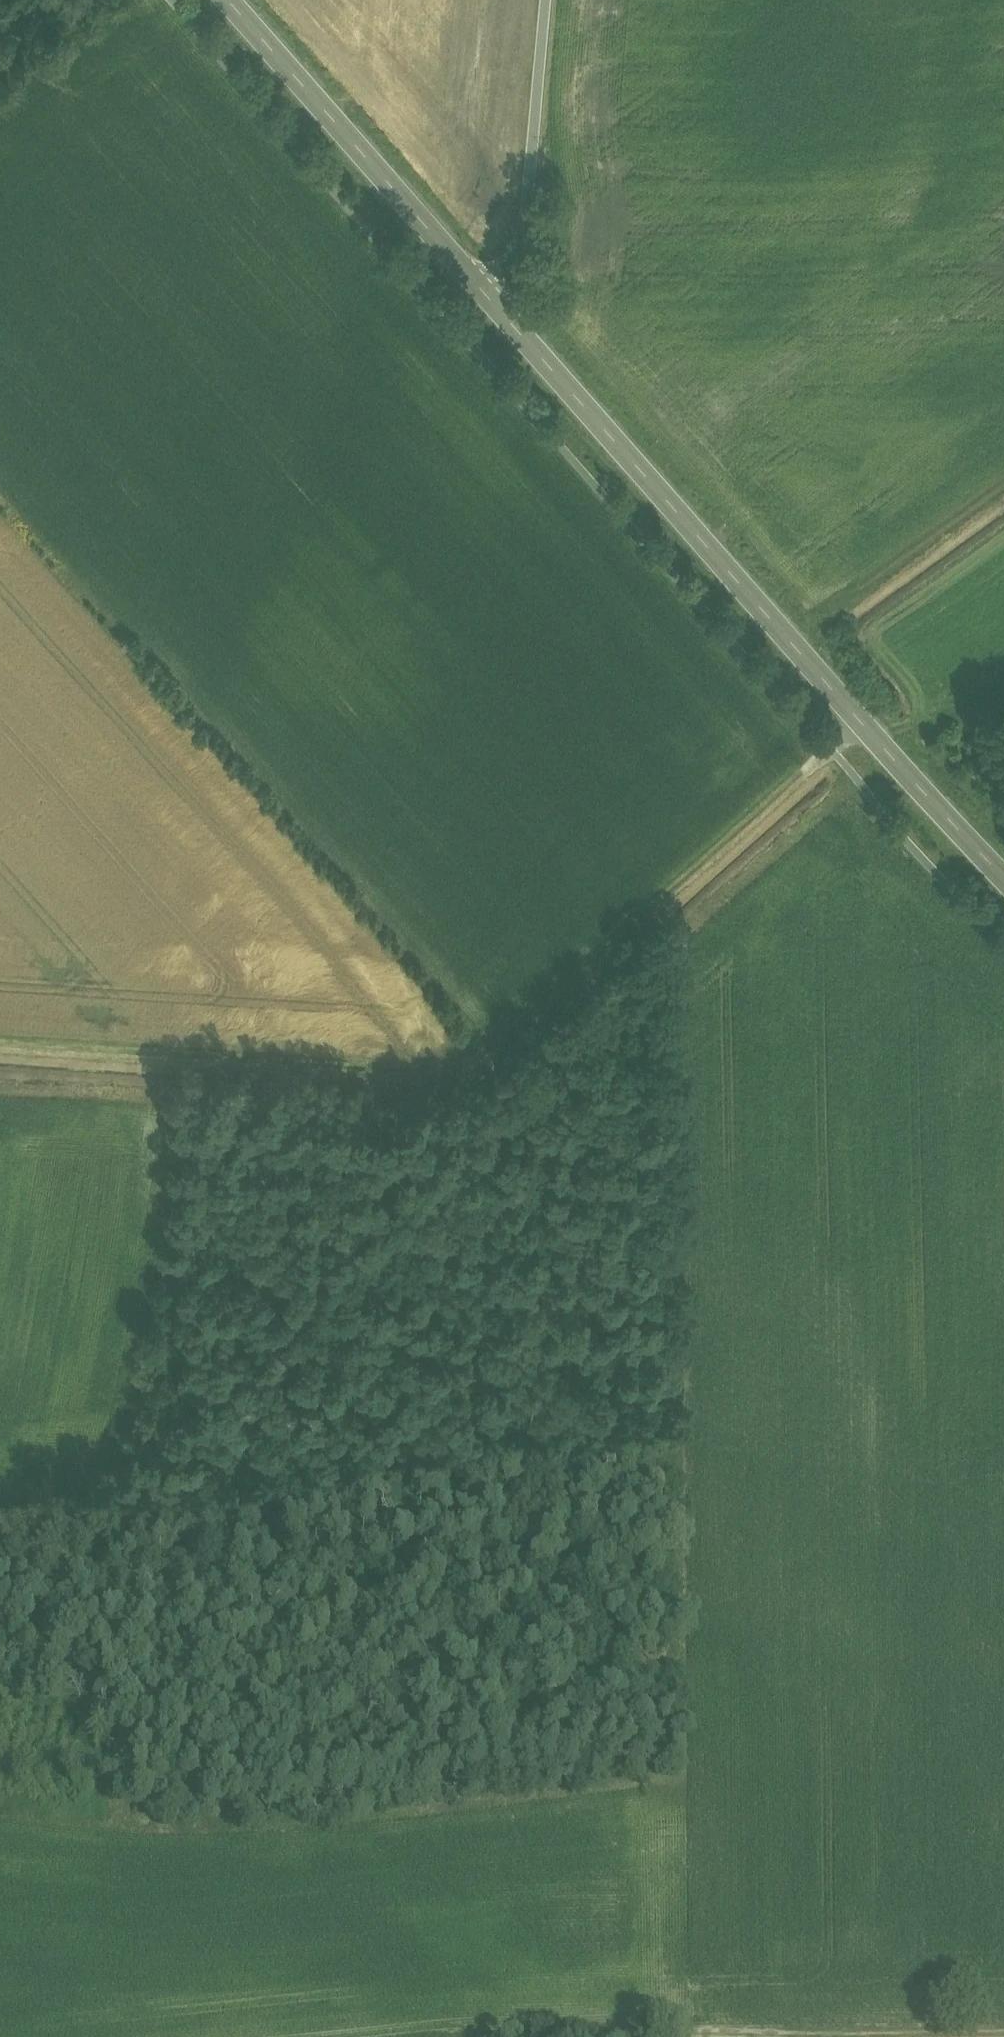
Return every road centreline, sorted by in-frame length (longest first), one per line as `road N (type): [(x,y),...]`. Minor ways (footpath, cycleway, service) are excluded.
road 1 (track): [(866,726),(830,751),(520,1068),(0,1037)]
road 2 (secondary): [(491,295),(1003,874)]
road 3 (secondary): [(229,0),(491,295)]
road 4 (unclassified): [(491,295),(528,226),(547,0)]
road 5 (track): [(1003,2026),(711,2030)]
road 6 (track): [(0,1129),(219,1136)]

